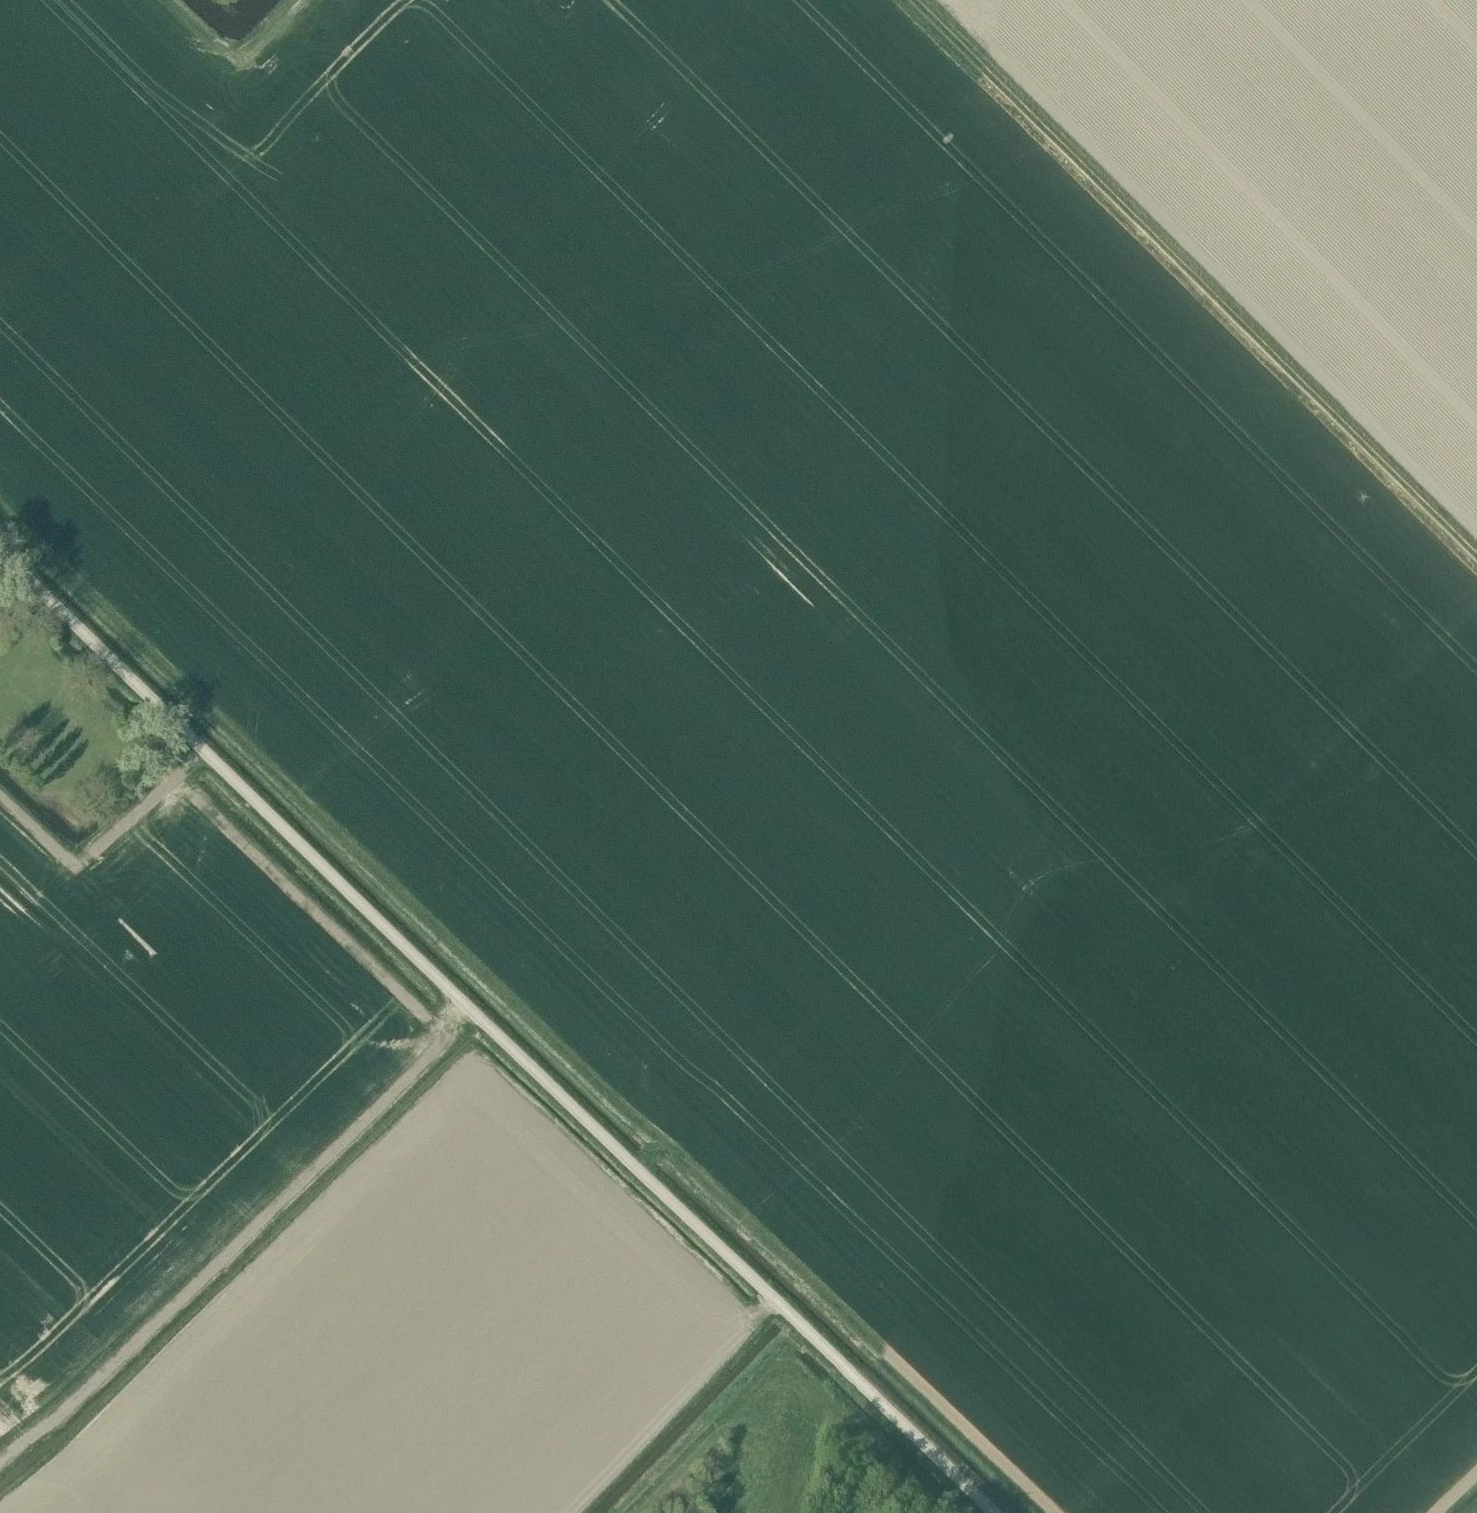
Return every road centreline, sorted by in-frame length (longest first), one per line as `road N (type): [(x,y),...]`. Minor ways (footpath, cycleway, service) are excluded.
road 1 (unclassified): [(995,1512),(0,552)]

